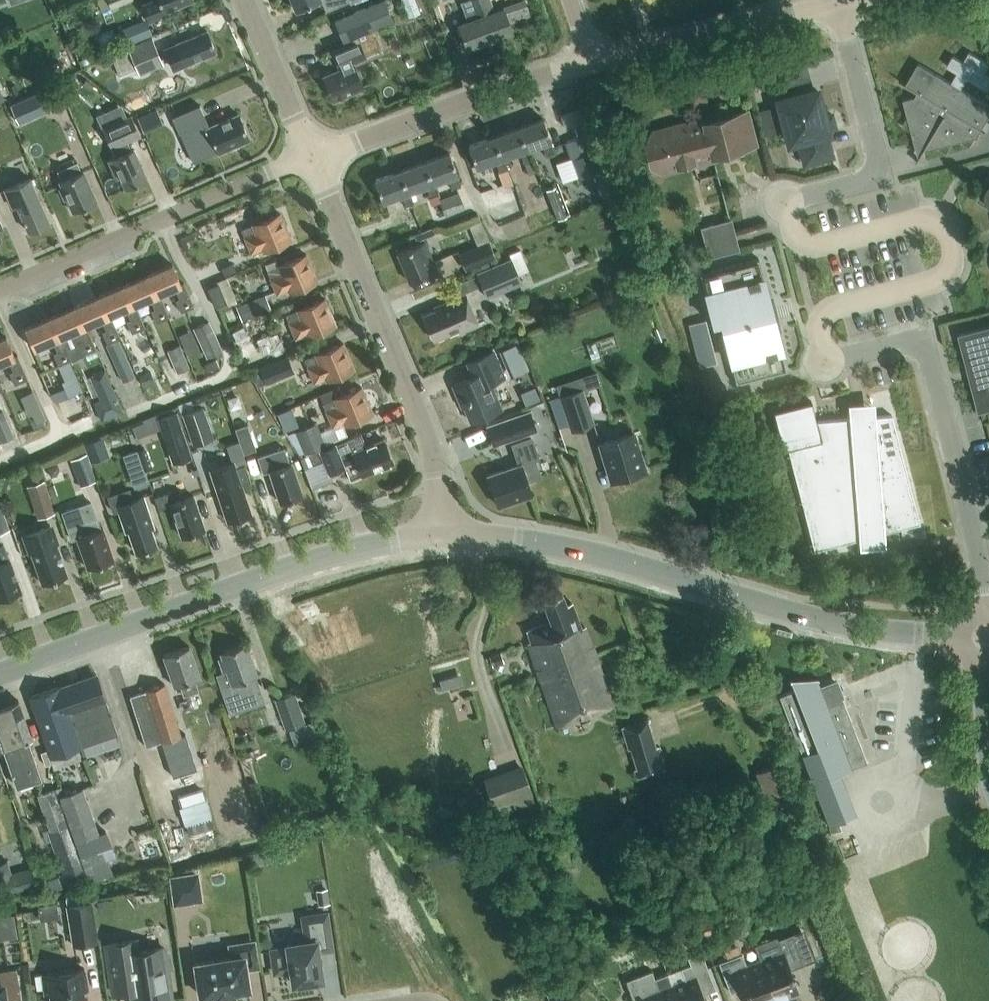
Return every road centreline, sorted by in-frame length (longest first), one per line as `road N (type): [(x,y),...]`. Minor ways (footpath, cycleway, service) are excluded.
road 1 (unclassified): [(985,640),(978,542),(920,342),(832,363),(824,332),(828,317),(942,283),(956,257),(953,244),(929,224),(823,246),(796,236),(791,203),(874,181),(883,165),(840,1)]
road 2 (tertiary): [(441,535),(519,540),(610,560),(897,635),(985,640)]
road 3 (tertiary): [(0,677),(232,590),(441,535)]
road 4 (unclassified): [(441,535),(435,458),(311,157)]
road 5 (residential): [(0,291),(311,157)]
road 6 (unclassified): [(593,61),(311,157)]
road 7 (unclassified): [(840,1),(593,61)]
road 8 (unclassified): [(311,157),(245,0)]

